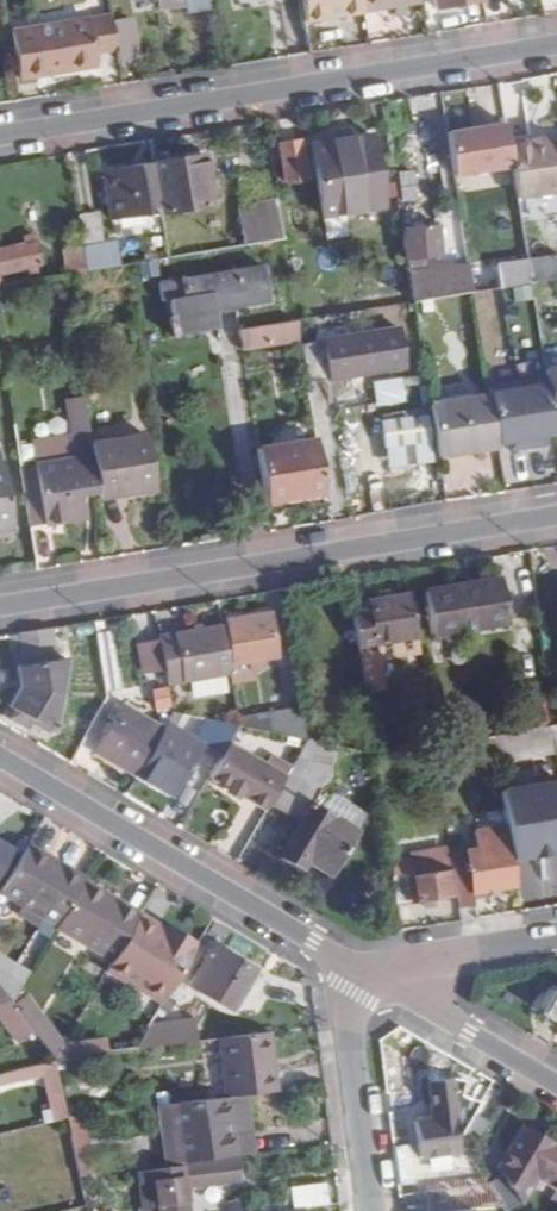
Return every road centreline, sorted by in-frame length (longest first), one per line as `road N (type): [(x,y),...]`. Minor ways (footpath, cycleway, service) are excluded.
road 1 (residential): [(556,518),(0,611)]
road 2 (residential): [(0,140),(556,48)]
road 3 (residential): [(0,757),(361,967)]
road 4 (residential): [(361,967),(342,989),(370,1210)]
road 5 (residential): [(361,967),(556,1087)]
road 6 (residential): [(556,935),(361,967)]

